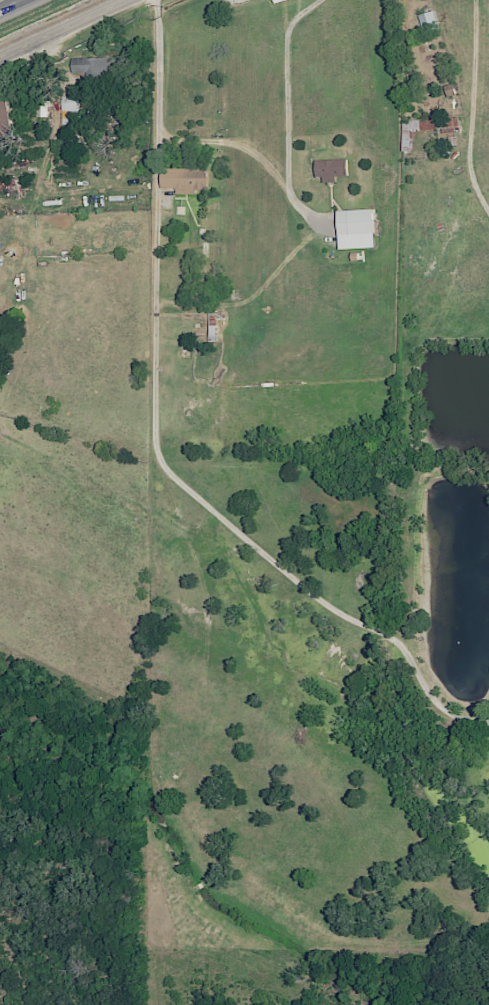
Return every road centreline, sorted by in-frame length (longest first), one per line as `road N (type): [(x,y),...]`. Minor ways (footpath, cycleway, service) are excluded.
road 1 (tertiary): [(0,60),(134,0)]

